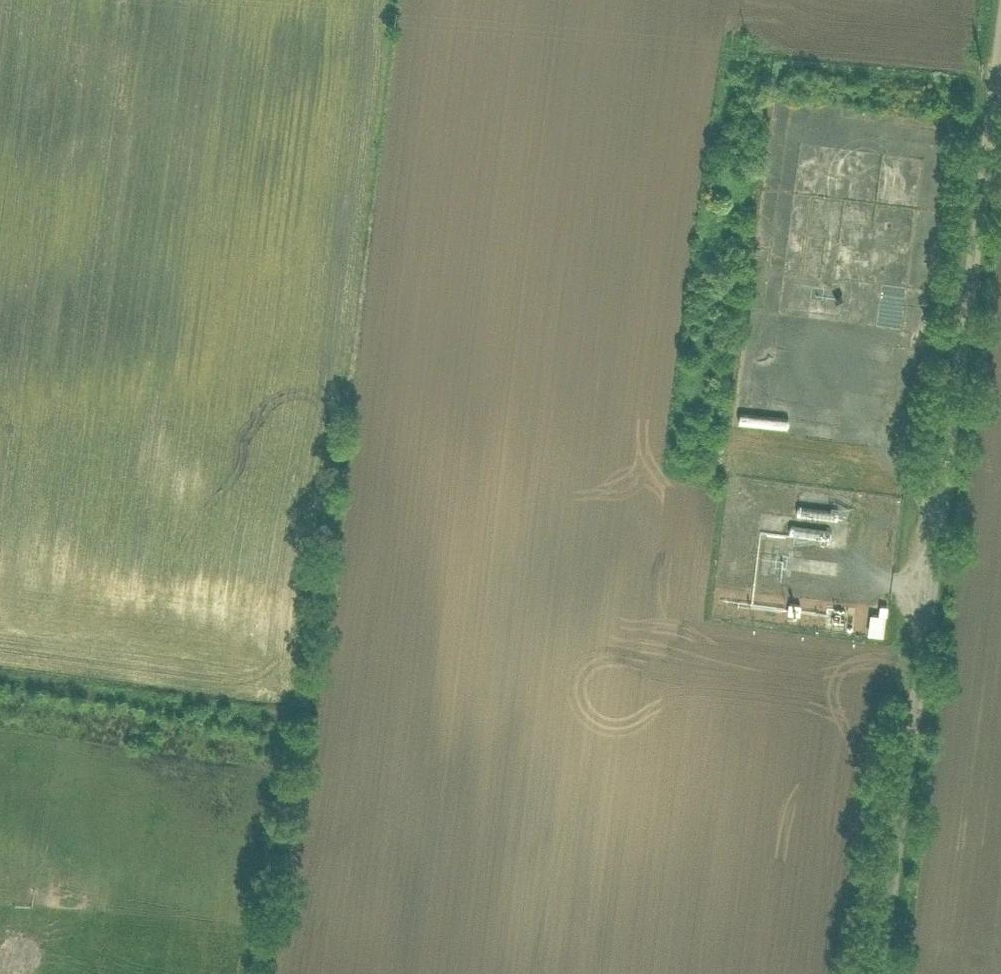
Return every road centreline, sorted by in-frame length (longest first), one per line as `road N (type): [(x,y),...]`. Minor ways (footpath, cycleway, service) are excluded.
road 1 (unclassified): [(879,973),(1000,90)]

